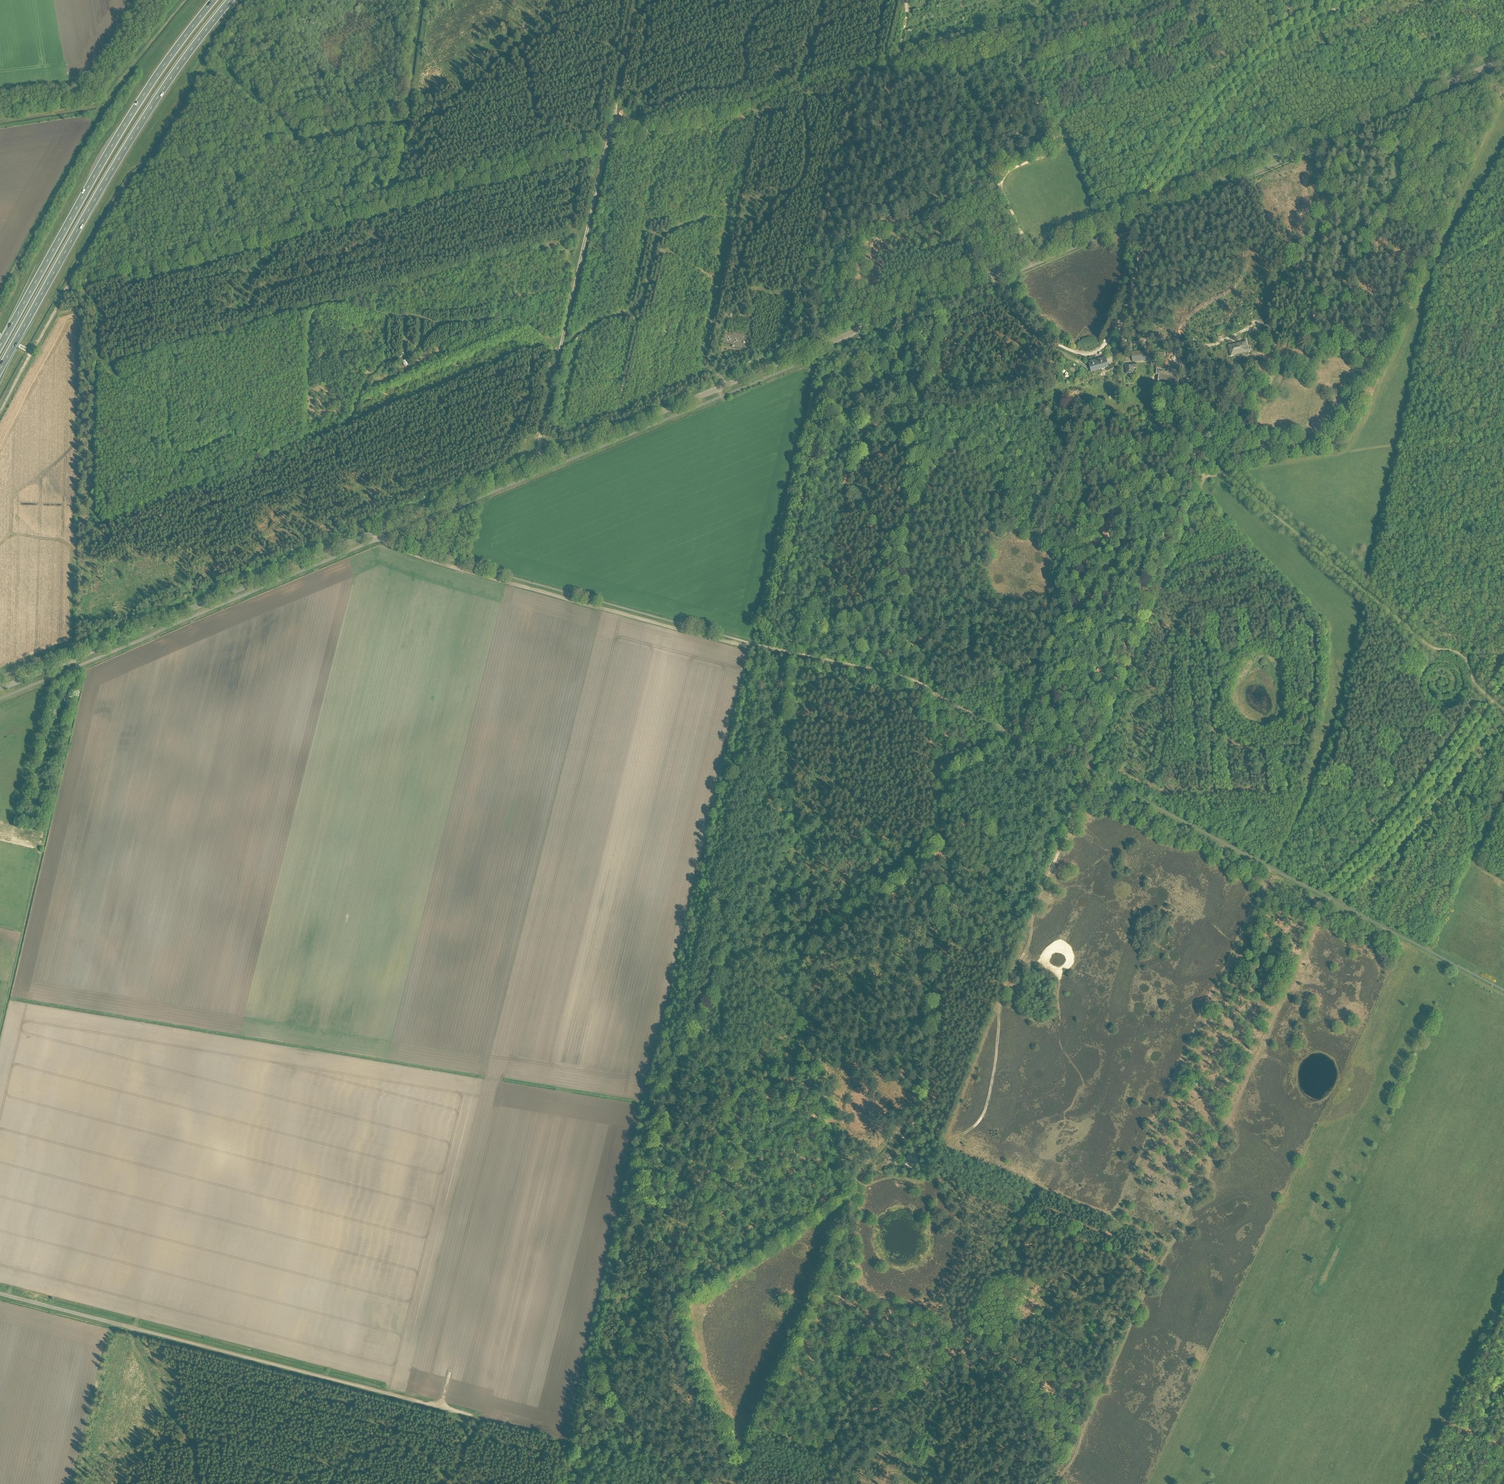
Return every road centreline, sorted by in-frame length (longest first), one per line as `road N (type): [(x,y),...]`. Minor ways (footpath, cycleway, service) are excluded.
road 1 (tertiary): [(0,689),(1503,60)]
road 2 (track): [(568,1483),(576,1458),(624,1431),(598,1366),(681,1275),(738,1083),(805,1051),(795,992),(817,941),(939,844),(923,690),(929,657),(915,625),(909,568),(918,522),(969,400),(924,395),(888,416)]
road 3 (track): [(376,533),(447,566),(909,683),(1503,995)]
road 4 (track): [(1085,770),(999,1014),(986,1108),(976,1124),(938,1146),(1113,1215),(1273,869)]
road 5 (track): [(627,54),(575,36),(530,38),(457,103),(334,125),(235,39),(149,172),(130,179),(66,290)]
road 6 (track): [(405,357),(367,379),(348,422),(274,454),(238,437),(181,454),(168,439),(164,397),(127,384),(110,363),(283,316),(252,293)]
road 7 (track): [(1503,17),(1478,29),(1456,26),(1443,40),(1401,40),(1371,70),(1312,75),(1291,102),(1223,143),(1156,133),(1114,155),(1111,145),(1139,95)]
road 8 (unclassified): [(470,1415),(0,1294)]
road 9 (track): [(736,1086),(713,997),(798,844),(787,771),(794,657)]
road 10 (trunk): [(0,371),(116,164),(231,0)]
road 11 (trunk): [(214,0),(104,159),(0,346)]
road 12 (track): [(1203,476),(1229,477),(1433,648),(1466,660),(1475,683),(1503,709)]
road 13 (track): [(1140,212),(1137,286),(1119,330),(1098,350),(1060,346),(992,274)]
road 14 (track): [(1140,212),(1240,77),(1293,35)]
road 15 (track): [(1189,43),(1144,49),(1127,68),(1092,82),(1027,87),(1011,30)]
road 16 (track): [(801,88),(805,175),(741,252),(752,292)]
road 17 (track): [(896,62),(1114,0)]
road 18 (track): [(283,316),(339,301),(443,323),(405,357)]
road 19 (track): [(1032,258),(1001,187),(1010,170),(1055,147),(1027,87)]
road 20 (track): [(607,142),(592,130),(556,134),(538,124),(507,22),(510,0)]
road 21 (track): [(1023,65),(1200,2)]
road 22 (track): [(1062,0),(900,47)]
road 23 (track): [(1001,182),(980,181),(851,234)]
road 24 (track): [(1119,330),(1139,344),(1214,346),(1255,326)]
road 25 (track): [(1418,1483),(1449,1420),(1503,1446)]
road 26 (track): [(1262,59),(1243,57),(1139,95)]
road 27 (track): [(443,323),(525,324),(560,350)]

